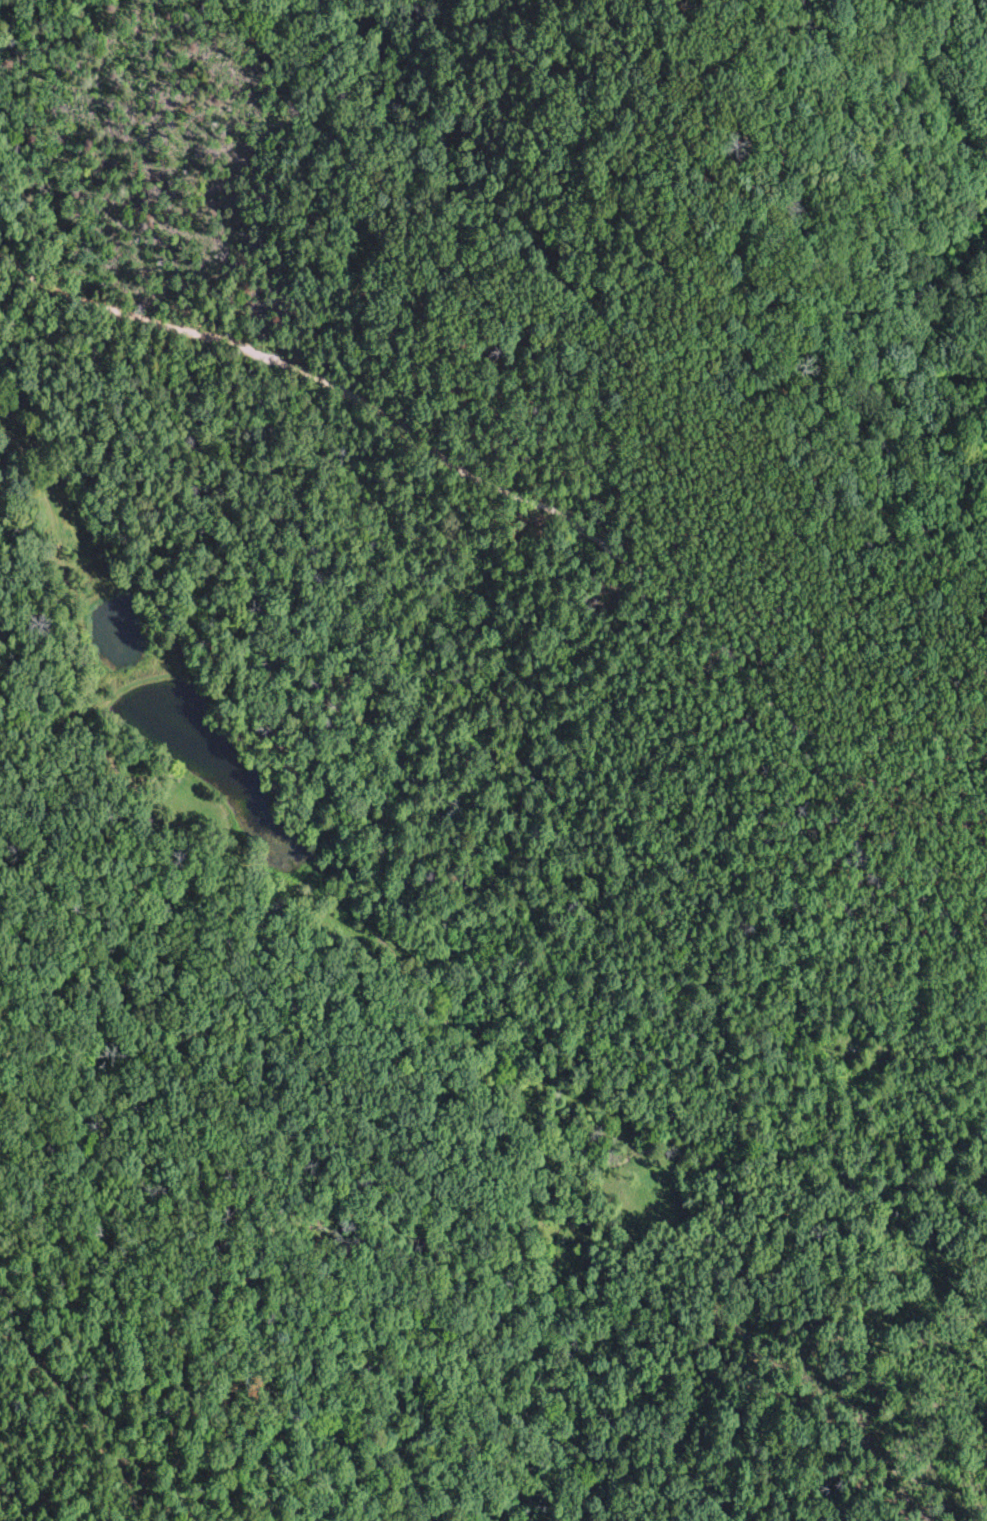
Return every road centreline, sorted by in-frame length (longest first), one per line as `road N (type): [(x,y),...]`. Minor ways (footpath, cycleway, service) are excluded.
road 1 (residential): [(0,262),(31,286),(324,371),(505,473),(766,719),(851,773),(986,721)]
road 2 (residential): [(606,1158),(548,1110),(361,1067),(122,826),(58,714),(0,548)]

